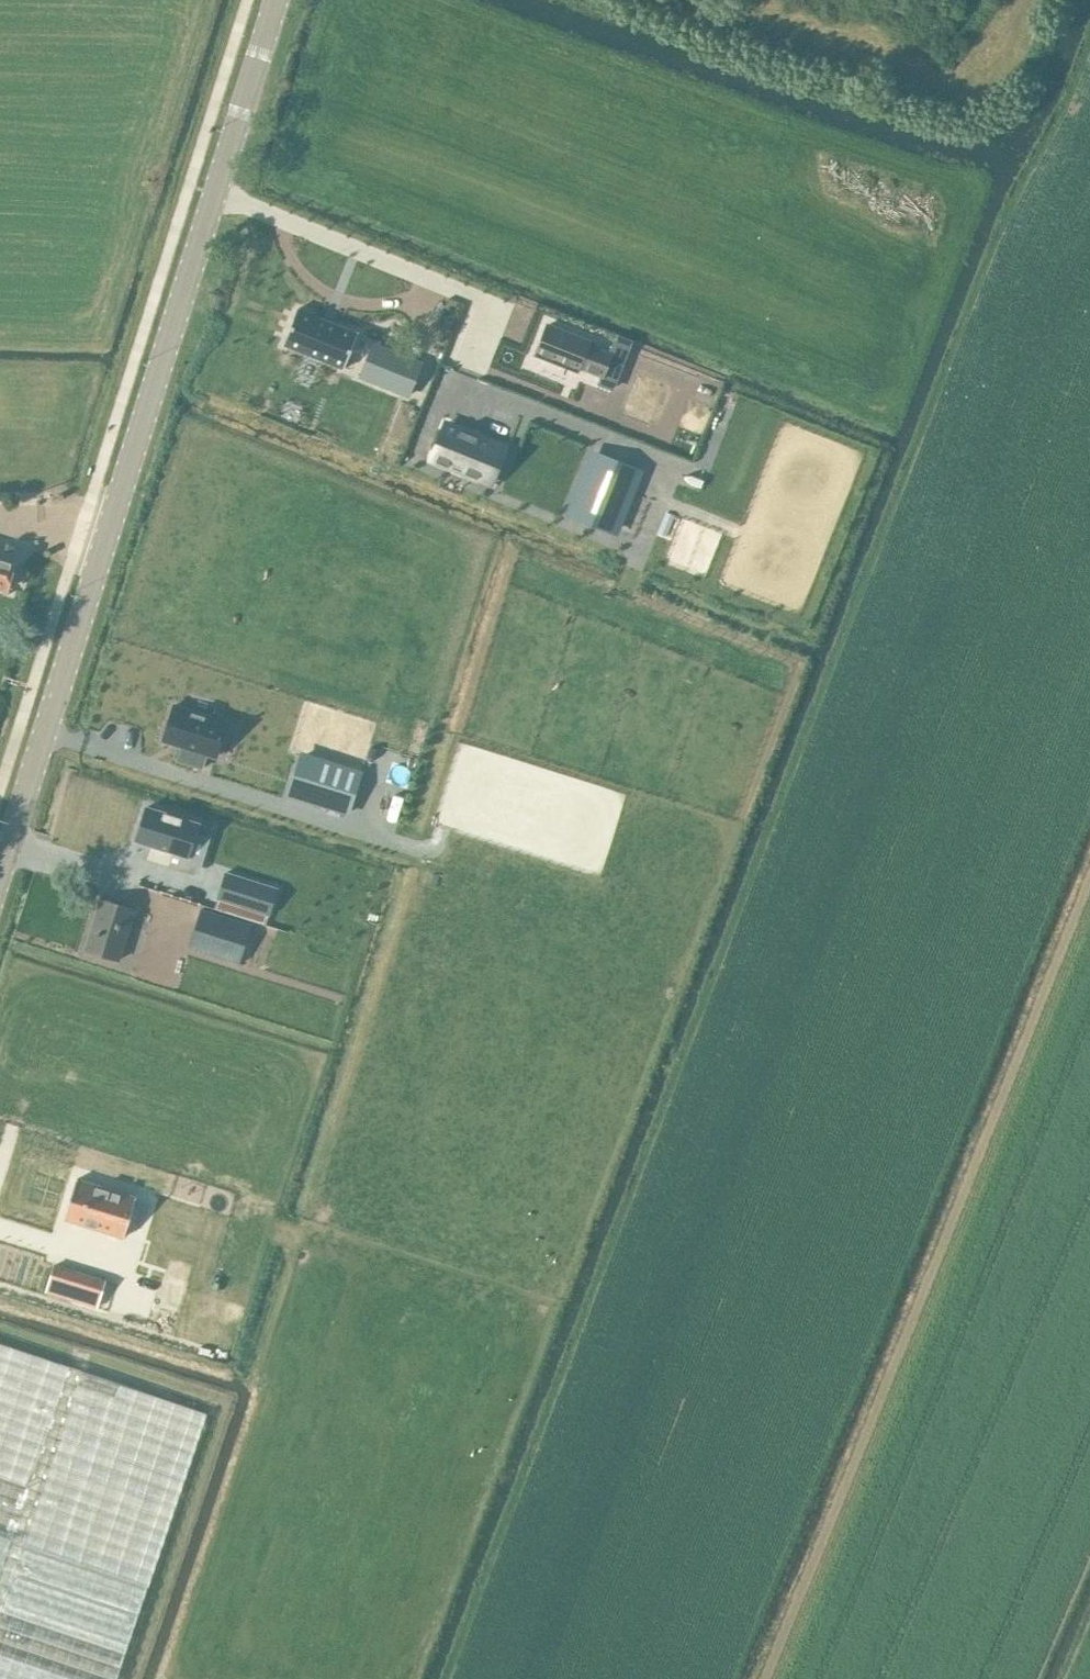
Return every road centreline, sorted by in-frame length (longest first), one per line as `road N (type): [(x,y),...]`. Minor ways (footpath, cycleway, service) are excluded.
road 1 (tertiary): [(0,883),(274,0)]

